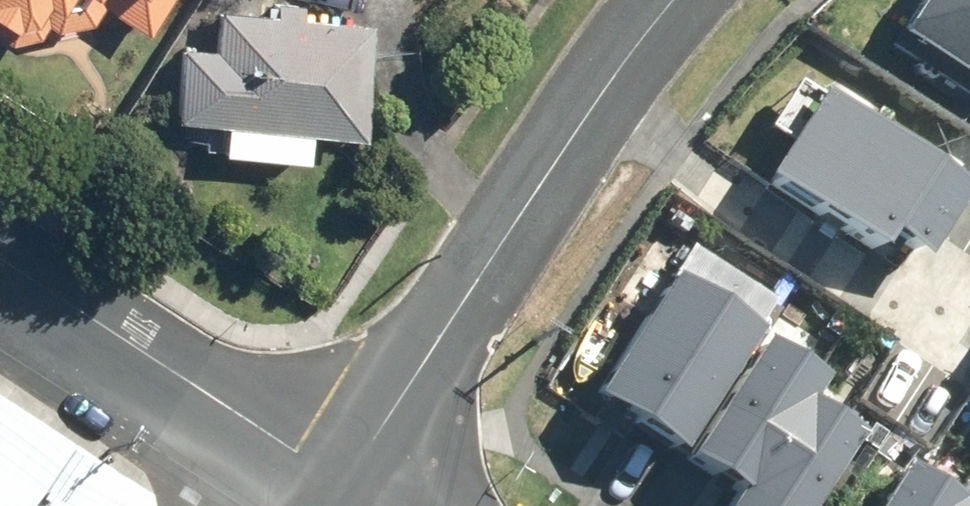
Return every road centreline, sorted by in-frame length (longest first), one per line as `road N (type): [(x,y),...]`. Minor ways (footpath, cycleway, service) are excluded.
road 1 (residential): [(678,0),(597,105),(346,485)]
road 2 (residential): [(346,485),(0,261)]

